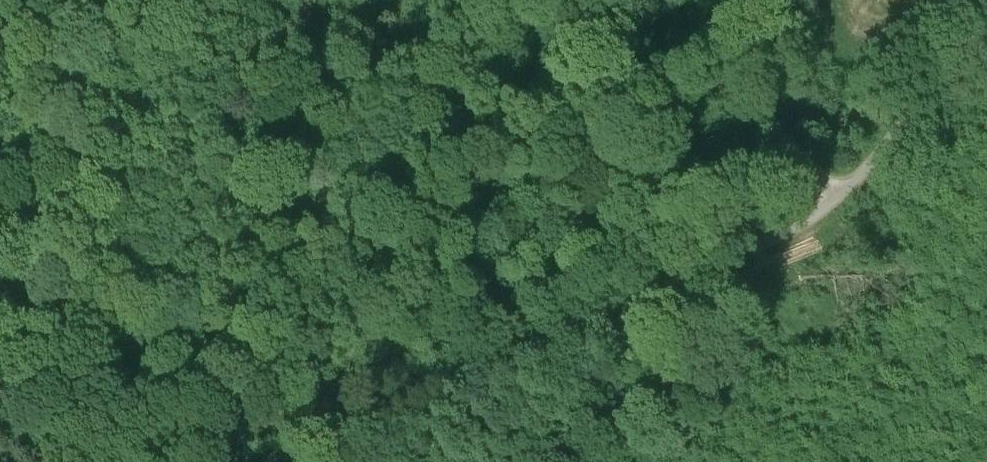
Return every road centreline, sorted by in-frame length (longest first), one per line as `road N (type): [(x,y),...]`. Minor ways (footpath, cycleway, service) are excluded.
road 1 (track): [(0,60),(440,93),(692,72),(756,101),(837,192)]
road 2 (track): [(278,461),(764,245),(826,210),(837,192)]
road 3 (track): [(837,192),(986,28)]

